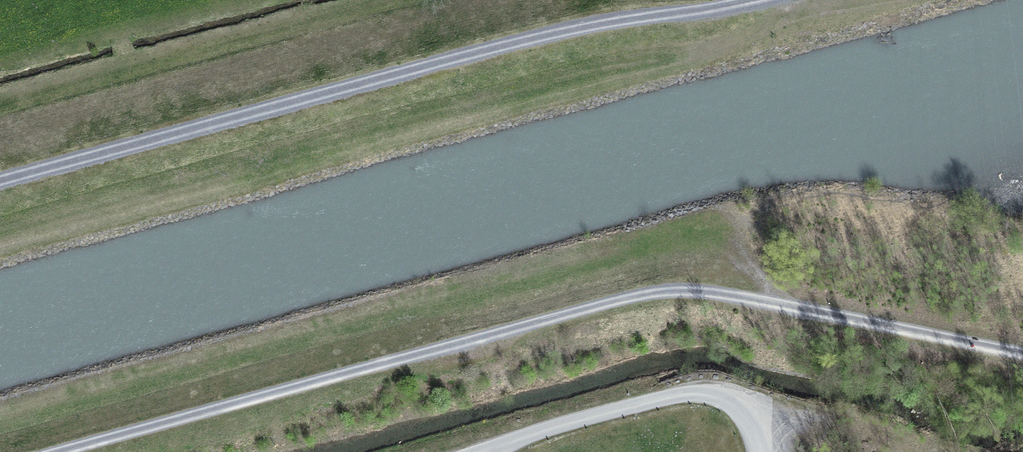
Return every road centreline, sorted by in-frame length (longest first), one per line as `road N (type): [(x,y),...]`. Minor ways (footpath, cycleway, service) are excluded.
road 1 (track): [(58,451),(650,293),(722,294),(1022,354)]
road 2 (track): [(0,181),(484,50),(754,0)]

